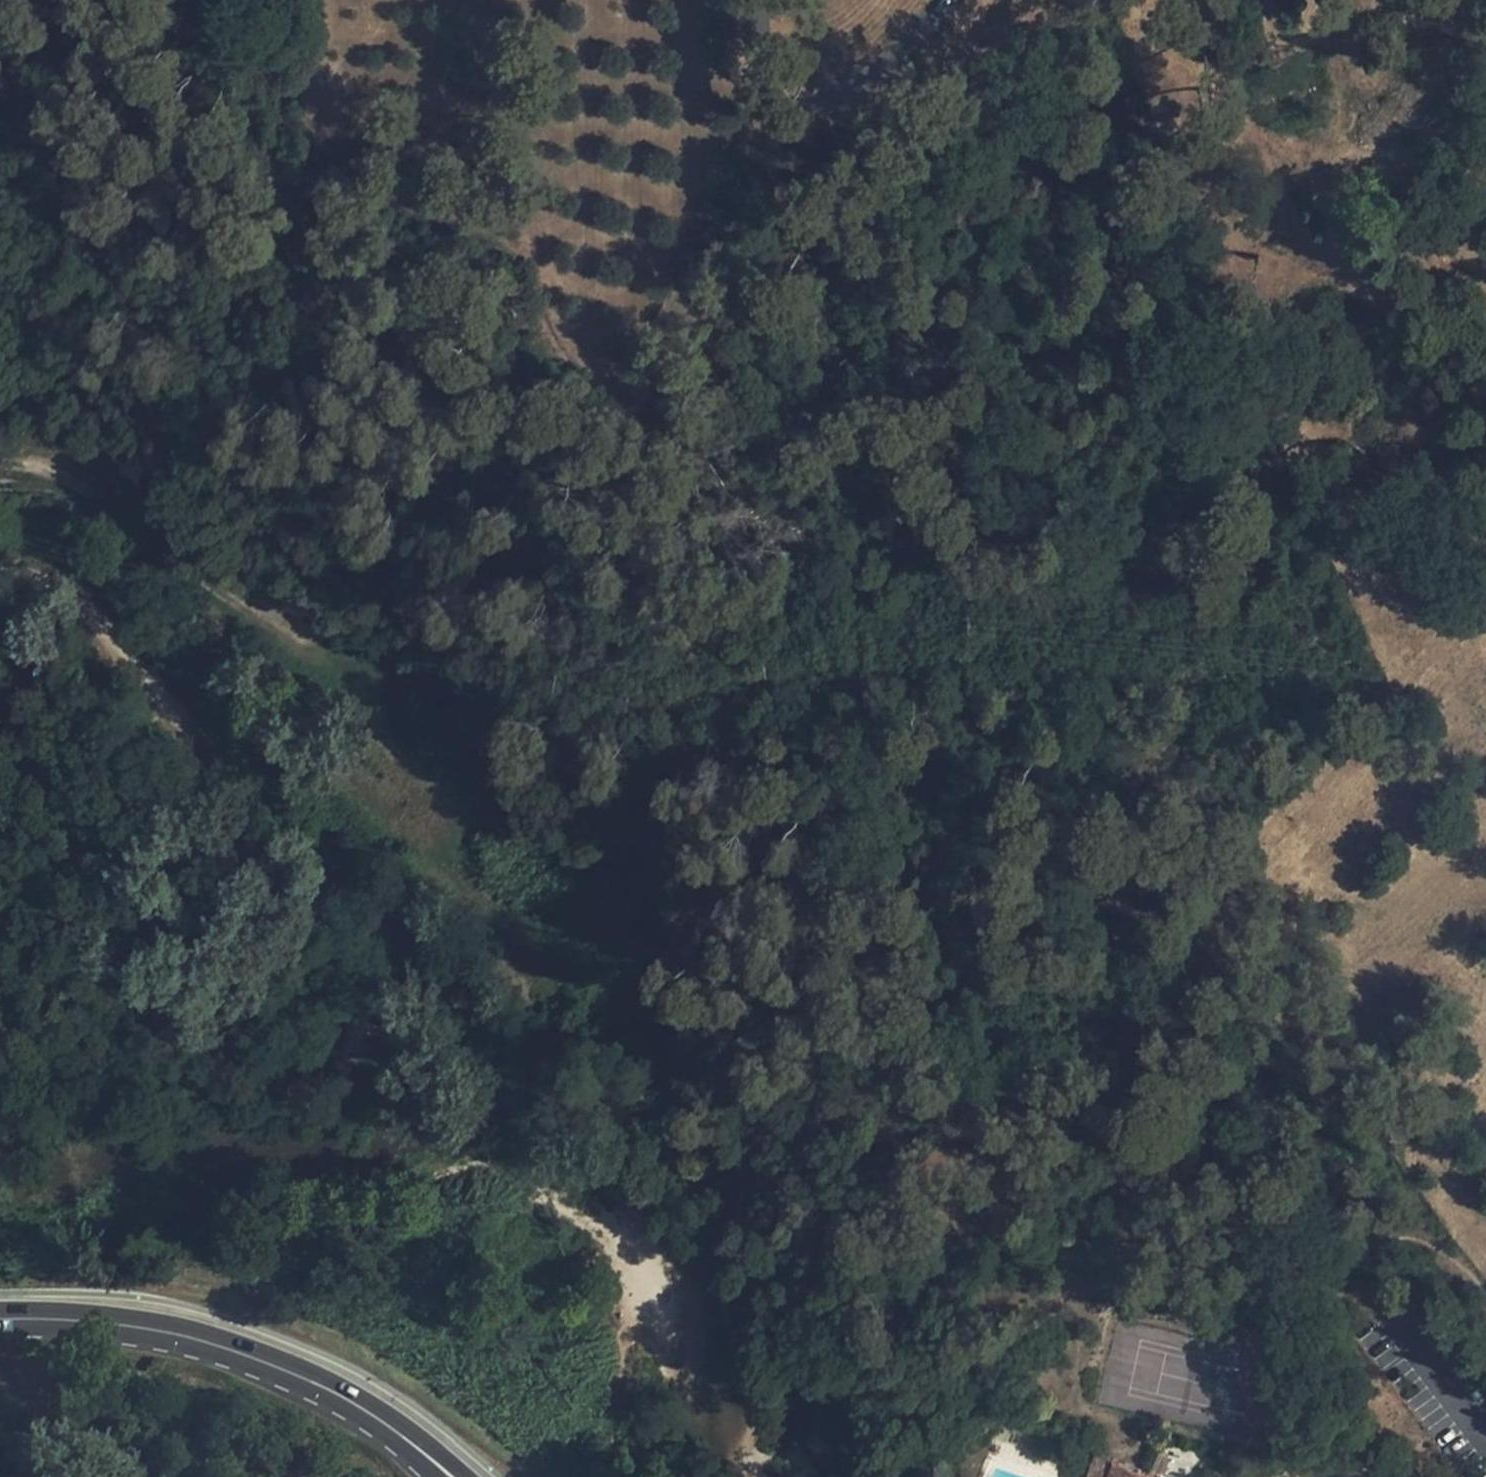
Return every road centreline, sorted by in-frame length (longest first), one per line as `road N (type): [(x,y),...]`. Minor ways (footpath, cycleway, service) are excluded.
road 1 (primary): [(0,1322),(156,1330),(230,1349),(343,1397),(452,1476)]
road 2 (track): [(0,465),(65,478),(272,627)]
road 3 (residential): [(942,0),(864,88),(802,108),(770,96),(757,68),(754,0)]

